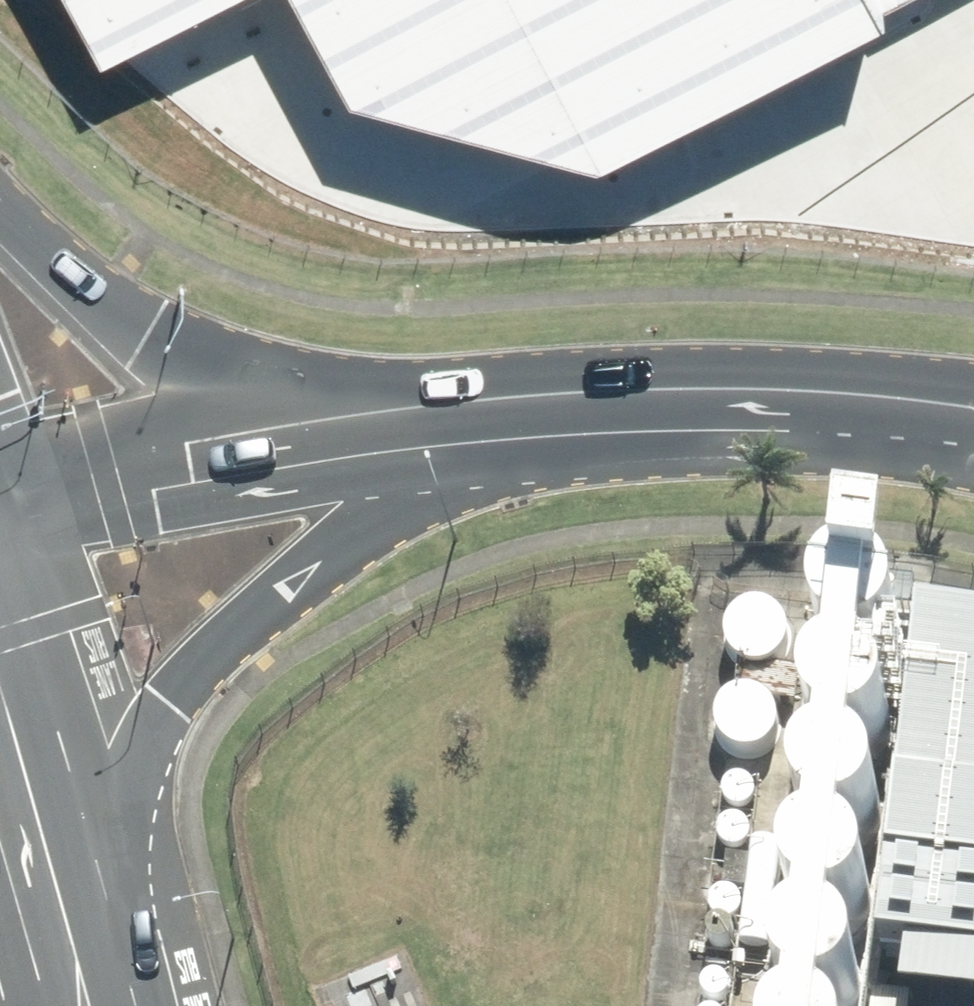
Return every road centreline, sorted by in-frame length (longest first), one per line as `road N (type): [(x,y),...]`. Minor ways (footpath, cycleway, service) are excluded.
road 1 (primary): [(733,386),(496,454),(385,507),(231,623),(157,704),(51,926)]
road 2 (secondary): [(733,386),(499,391),(333,410)]
road 3 (primary): [(0,209),(121,318),(216,374),(333,410)]
road 4 (secondary): [(333,410),(0,484)]
road 5 (secondary): [(973,411),(733,386)]
road 6 (primary): [(0,761),(51,926)]

